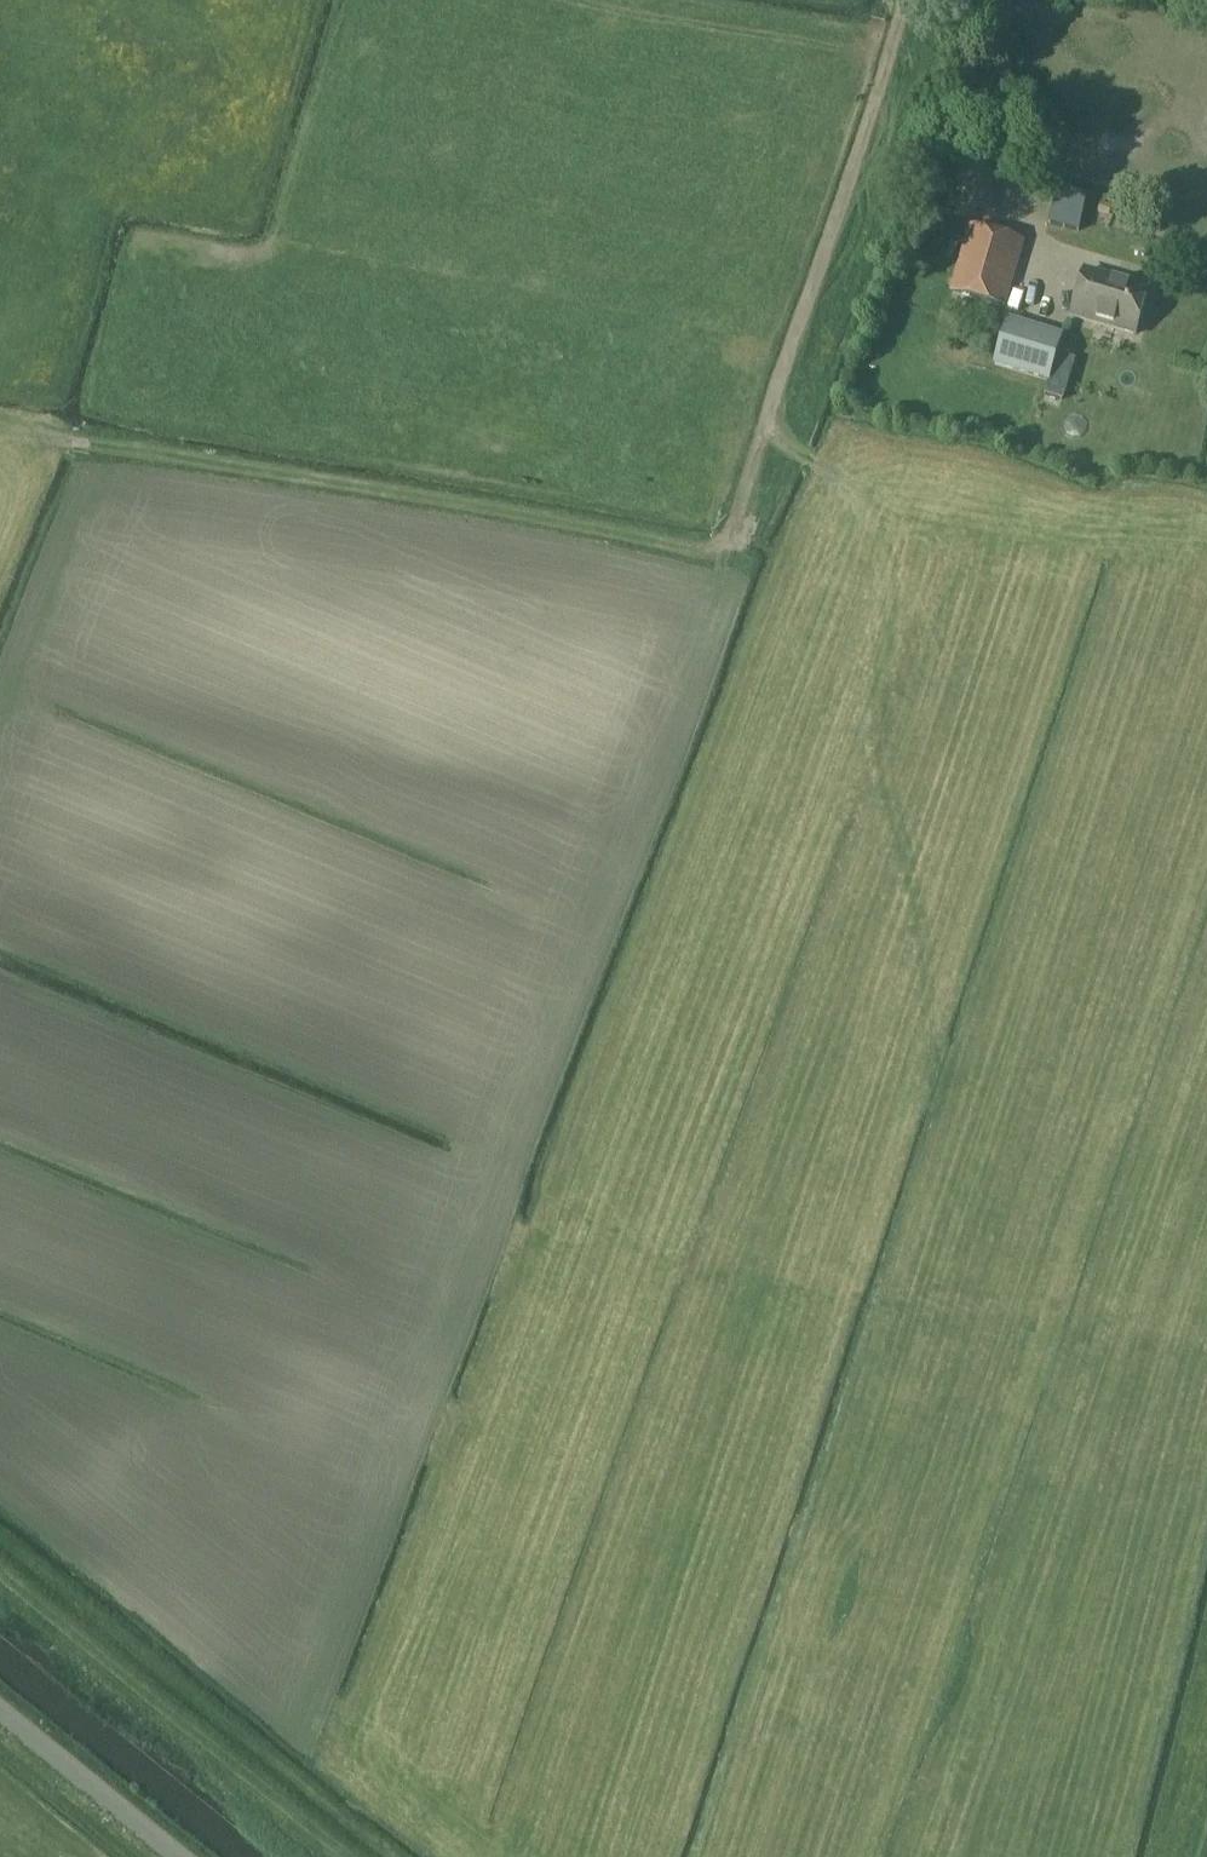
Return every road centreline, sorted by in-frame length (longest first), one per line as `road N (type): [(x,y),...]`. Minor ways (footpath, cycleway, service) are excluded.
road 1 (unclassified): [(184,1856),(0,1708)]

